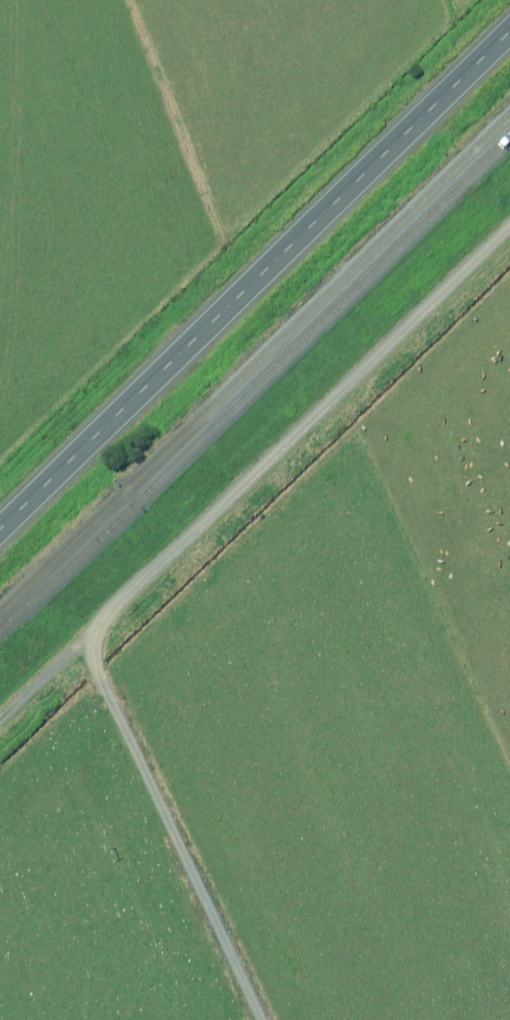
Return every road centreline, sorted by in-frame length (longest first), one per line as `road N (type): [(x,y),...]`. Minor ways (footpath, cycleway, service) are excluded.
road 1 (secondary): [(0,530),(509,33)]
road 2 (track): [(509,249),(93,634)]
road 3 (track): [(93,634),(102,677),(263,1019)]
road 4 (track): [(93,634),(0,724)]

